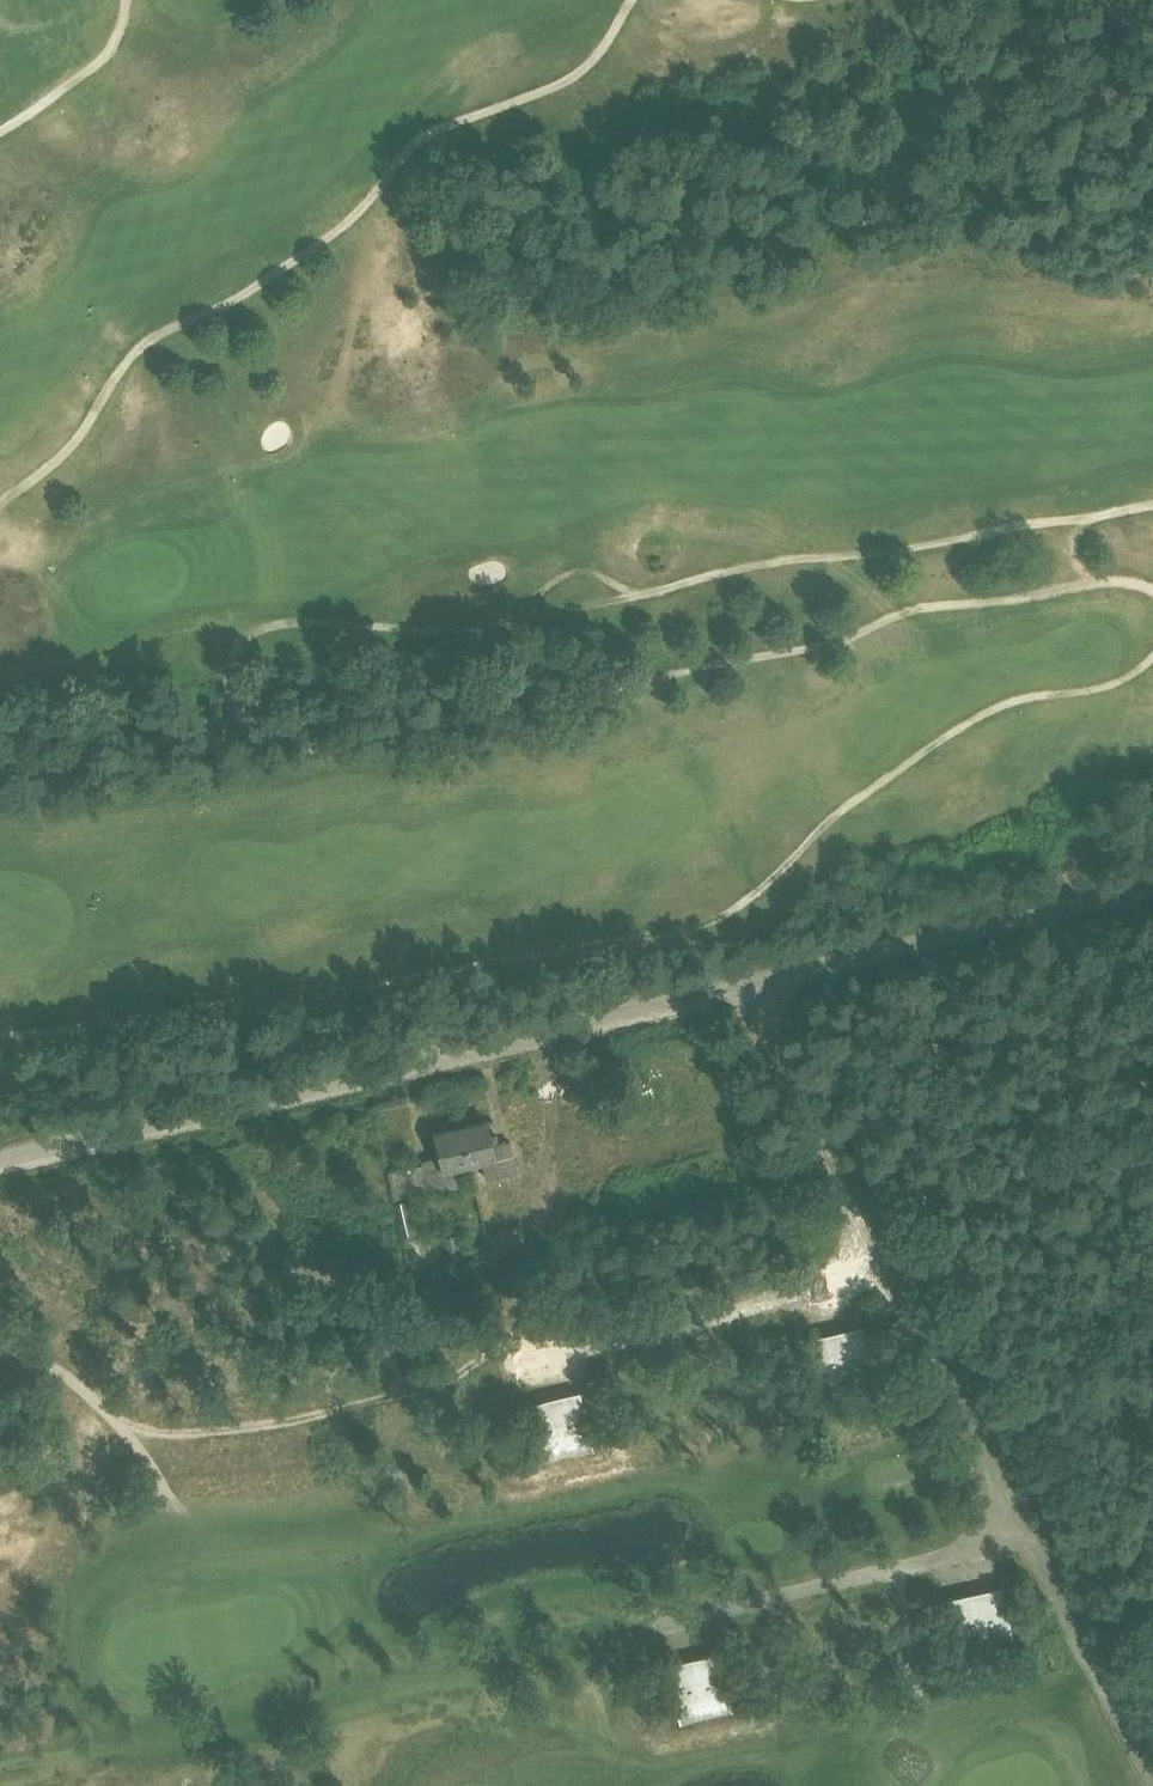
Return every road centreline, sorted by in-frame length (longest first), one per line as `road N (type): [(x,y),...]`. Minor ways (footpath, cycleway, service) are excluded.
road 1 (unclassified): [(0,1160),(1152,888)]

